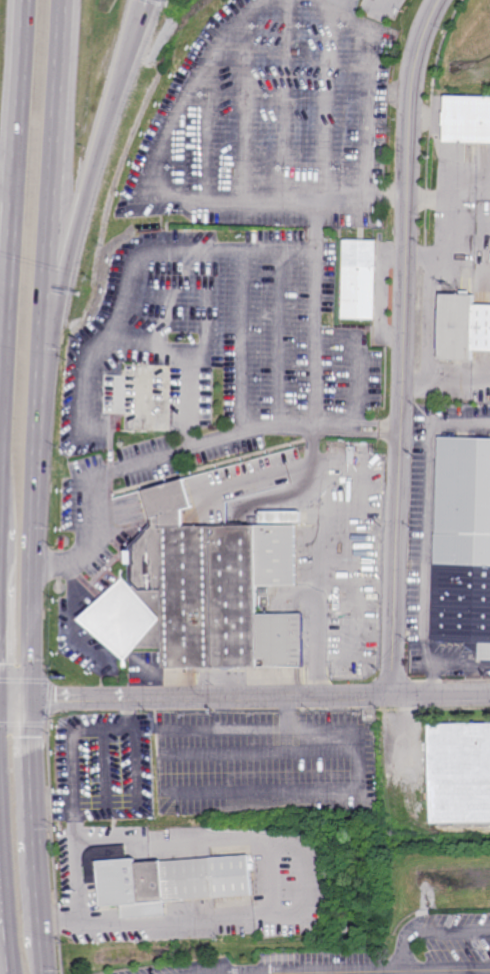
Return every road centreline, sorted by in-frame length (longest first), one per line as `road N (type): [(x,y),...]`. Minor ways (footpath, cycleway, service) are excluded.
road 1 (trunk): [(35,702),(69,0)]
road 2 (residential): [(440,0),(421,46),(413,111),(395,696)]
road 3 (residential): [(35,702),(489,695)]
road 4 (trunk): [(23,0),(1,390)]
road 5 (trunk): [(48,391),(76,246),(131,43)]
road 6 (trunk): [(47,945),(35,702)]

